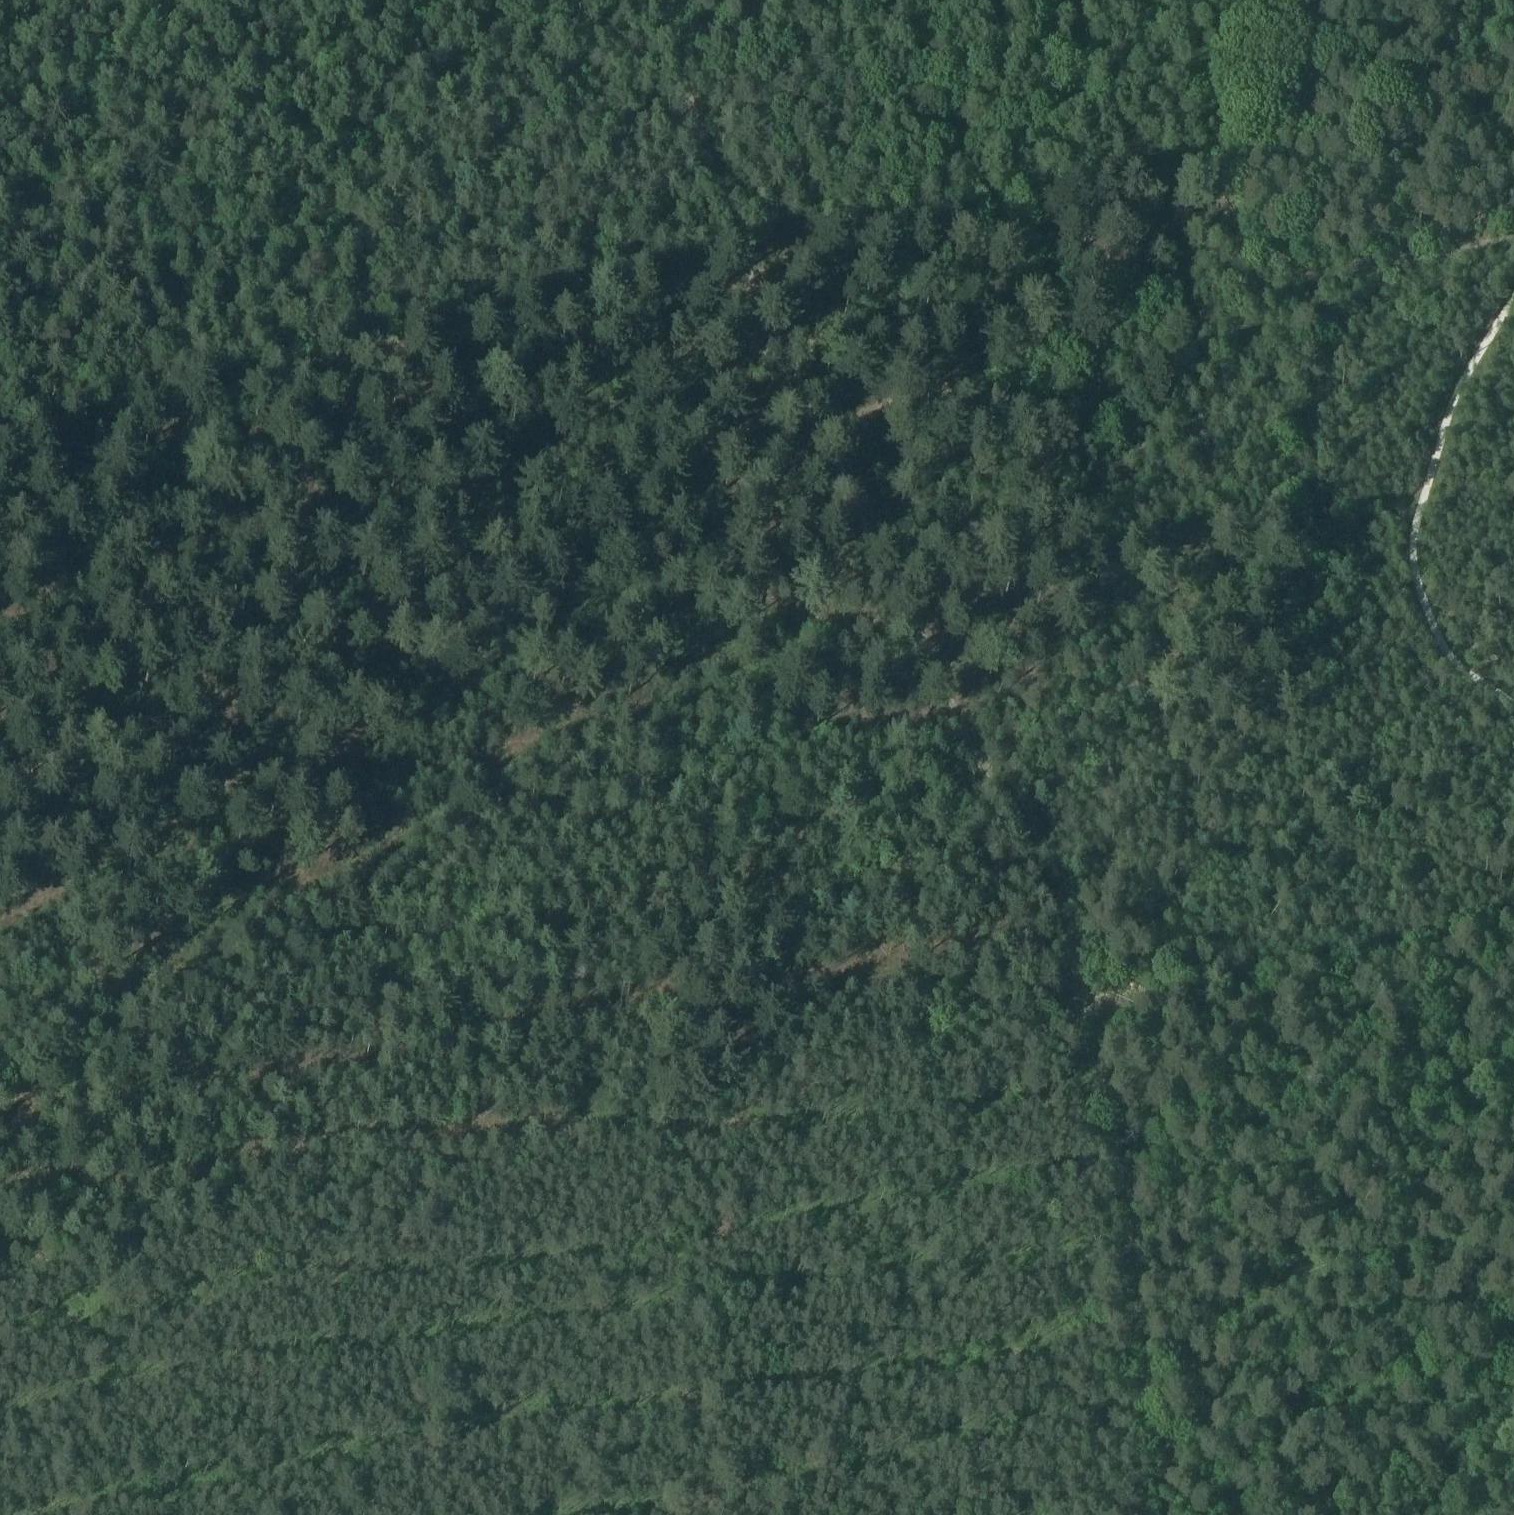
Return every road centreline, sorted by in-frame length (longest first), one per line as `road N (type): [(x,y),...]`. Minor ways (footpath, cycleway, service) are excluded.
road 1 (track): [(1095,1018),(0,1283)]
road 2 (track): [(1095,1018),(817,428)]
road 3 (track): [(1166,1514),(1095,1018)]
road 4 (track): [(817,428),(743,263),(656,0)]

